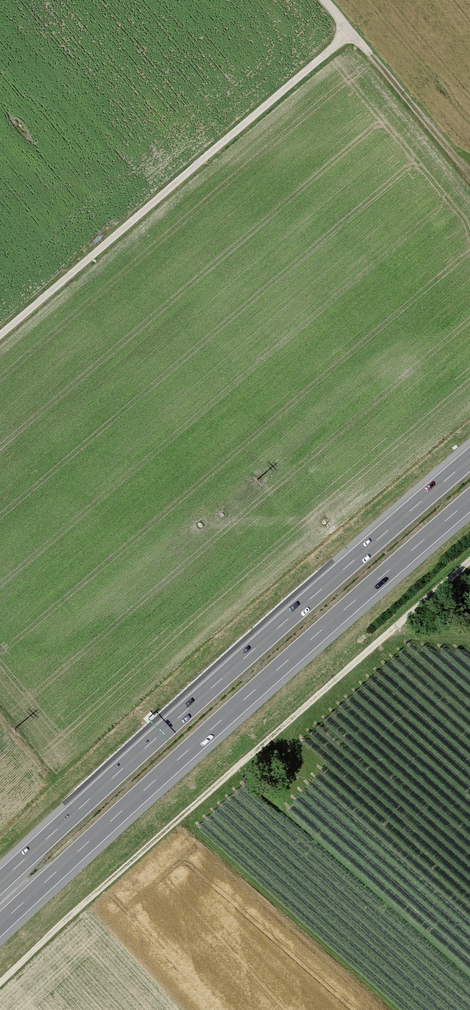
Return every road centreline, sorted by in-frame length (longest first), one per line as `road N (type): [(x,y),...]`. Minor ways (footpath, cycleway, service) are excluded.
road 1 (motorway): [(0,924),(469,500)]
road 2 (motorway): [(469,459),(0,882)]
road 3 (track): [(0,982),(469,560)]
road 4 (track): [(0,335),(351,33),(323,0)]
road 5 (track): [(351,33),(456,158),(469,186)]

